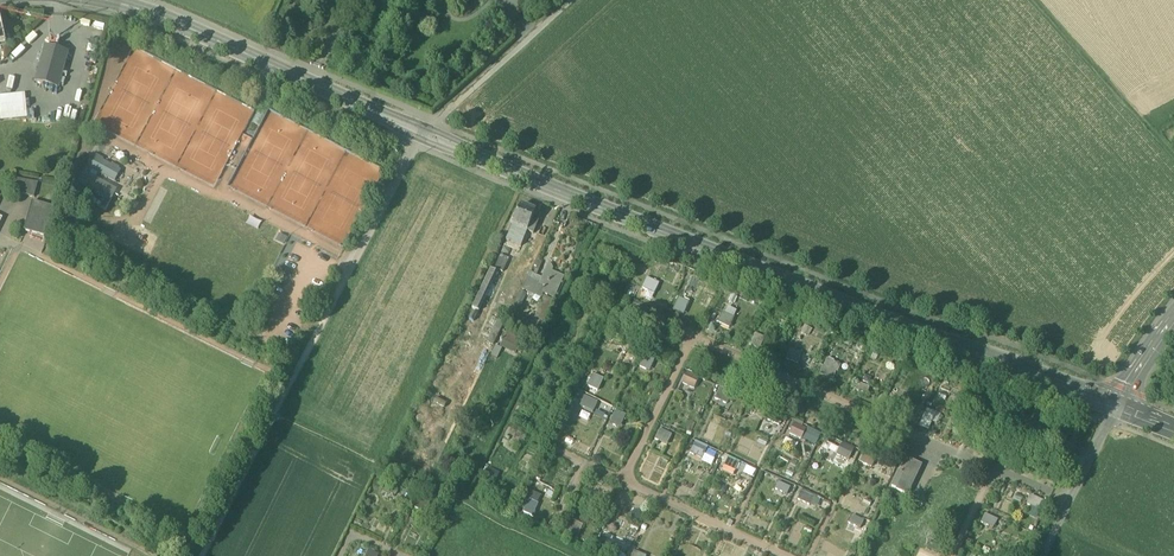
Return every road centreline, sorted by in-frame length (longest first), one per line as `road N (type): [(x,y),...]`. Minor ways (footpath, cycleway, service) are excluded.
road 1 (tertiary): [(106,0),(170,19),(542,184),(1114,405)]
road 2 (track): [(203,555),(348,273)]
road 3 (track): [(348,273),(423,132)]

